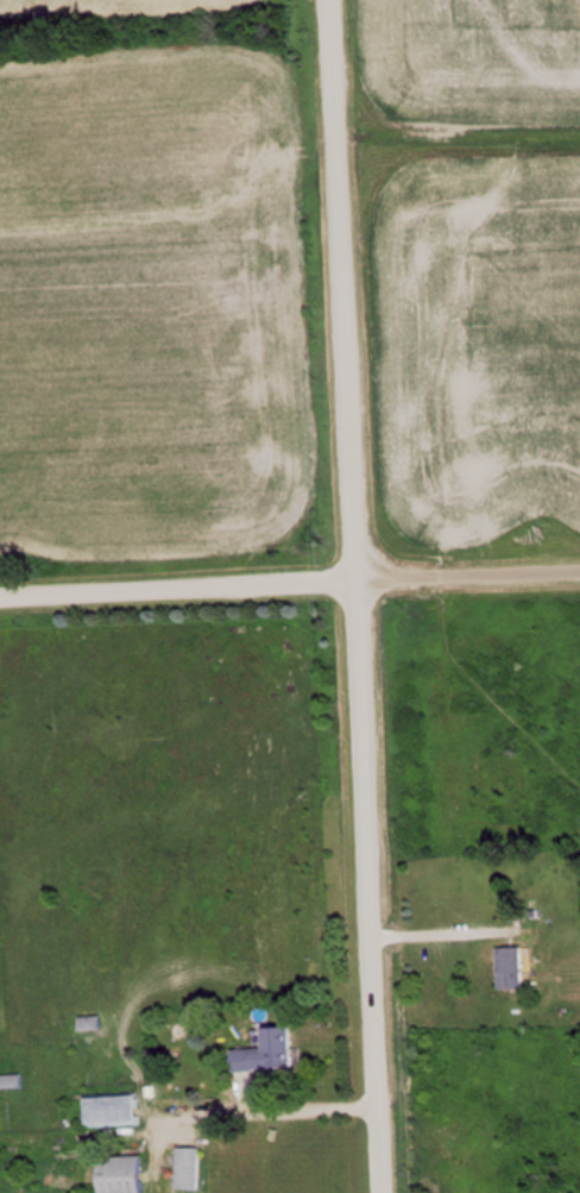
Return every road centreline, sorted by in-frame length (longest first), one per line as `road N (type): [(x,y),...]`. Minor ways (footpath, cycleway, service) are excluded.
road 1 (residential): [(381,1192),(325,0)]
road 2 (residential): [(0,594),(579,568)]

